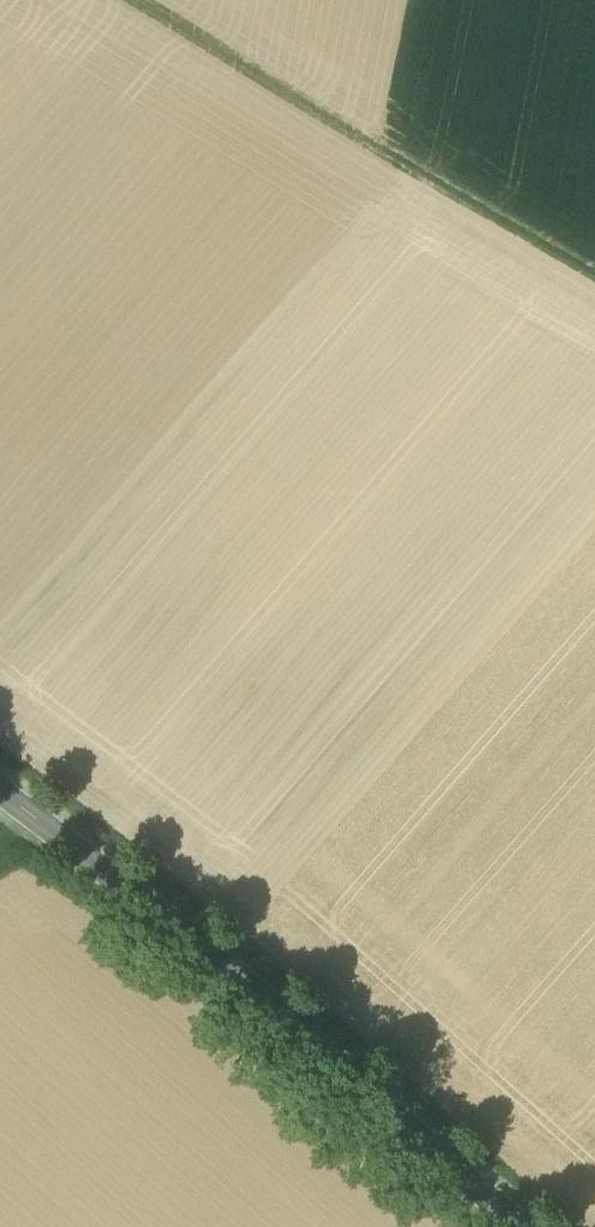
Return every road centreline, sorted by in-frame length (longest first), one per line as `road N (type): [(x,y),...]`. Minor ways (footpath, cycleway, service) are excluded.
road 1 (tertiary): [(521,1226),(190,939),(0,794)]
road 2 (track): [(594,280),(127,0)]

